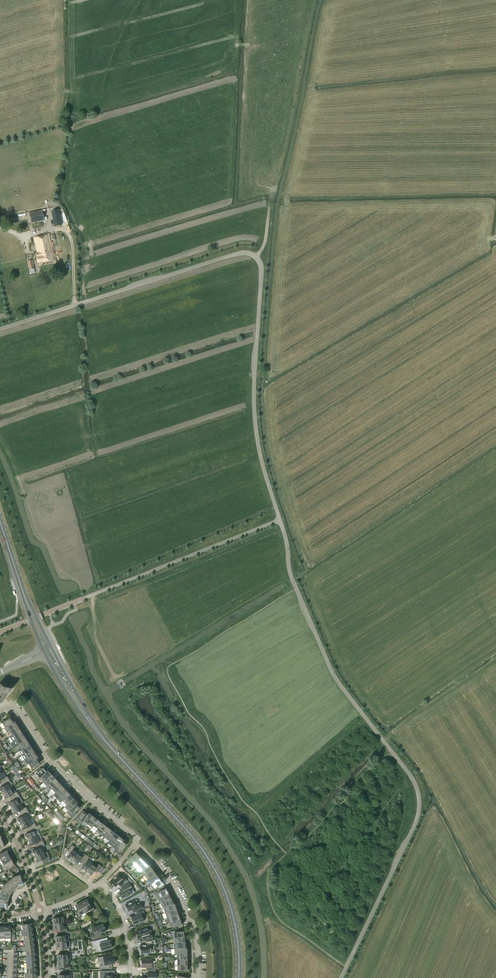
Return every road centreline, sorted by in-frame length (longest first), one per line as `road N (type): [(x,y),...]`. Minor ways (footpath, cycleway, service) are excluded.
road 1 (unclassified): [(0,329),(243,252),(261,261),(257,434),(290,574),(336,679),(419,798),(416,823),(341,977)]
road 2 (secondary): [(239,977),(235,923),(216,871),(112,748),(48,650)]
road 3 (residential): [(135,843),(49,760),(16,710),(0,711)]
road 4 (residential): [(198,977),(194,924),(164,872),(135,843)]
road 5 (track): [(75,305),(65,228),(25,239),(0,228)]
road 6 (secondary): [(48,650),(0,520)]

